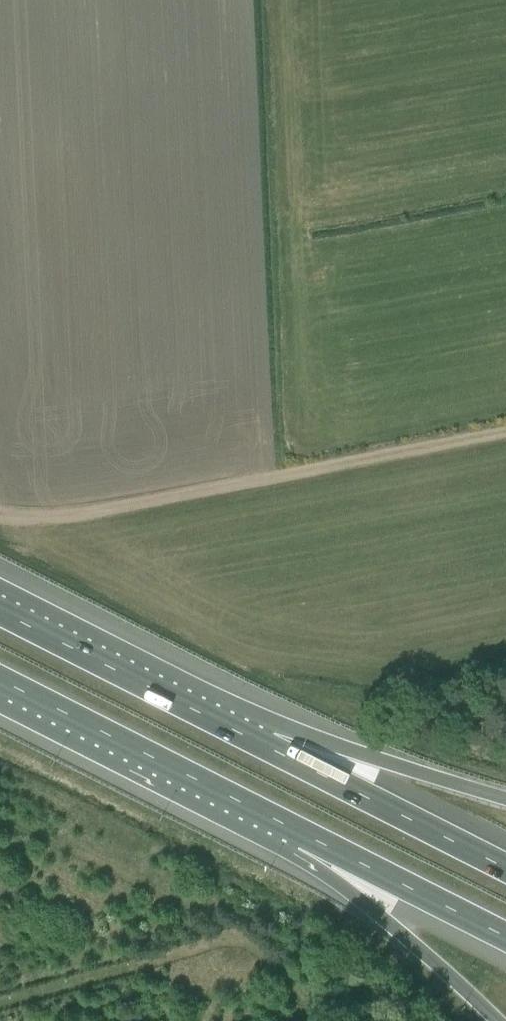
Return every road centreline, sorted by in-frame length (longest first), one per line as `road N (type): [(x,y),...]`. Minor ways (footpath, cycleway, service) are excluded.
road 1 (track): [(0,512),(97,508),(505,428)]
road 2 (motorway): [(0,682),(301,834)]
road 3 (motorway): [(264,745),(0,611)]
road 4 (motorway): [(301,834),(498,1020)]
road 5 (motorway): [(505,868),(264,745)]
road 6 (motorway): [(505,796),(433,774),(264,745)]
road 7 (motorway): [(301,834),(505,938)]

